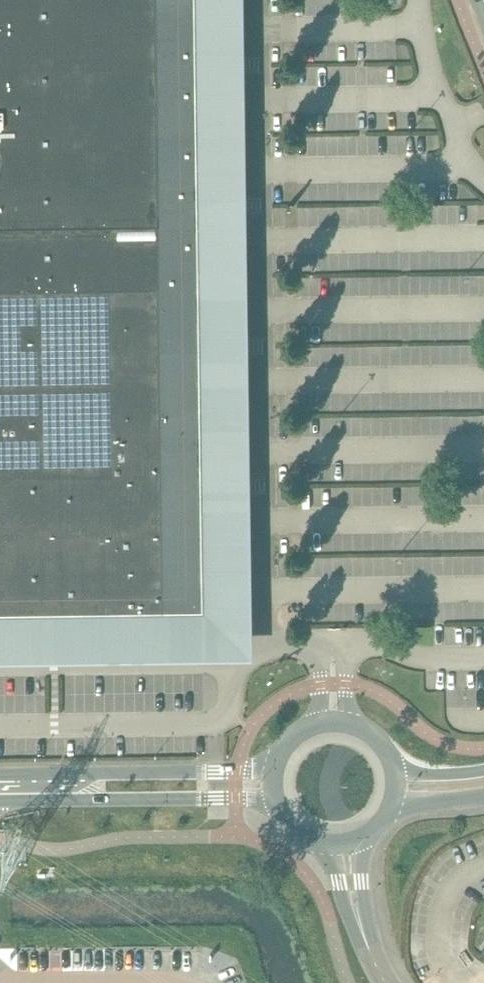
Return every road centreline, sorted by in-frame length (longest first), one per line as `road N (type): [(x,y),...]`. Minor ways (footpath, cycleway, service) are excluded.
road 1 (tertiary): [(0,803),(236,798),(274,811)]
road 2 (tertiary): [(274,762),(236,772),(0,775)]
road 3 (tertiary): [(393,765),(371,735),(327,723),(299,732),(274,762)]

